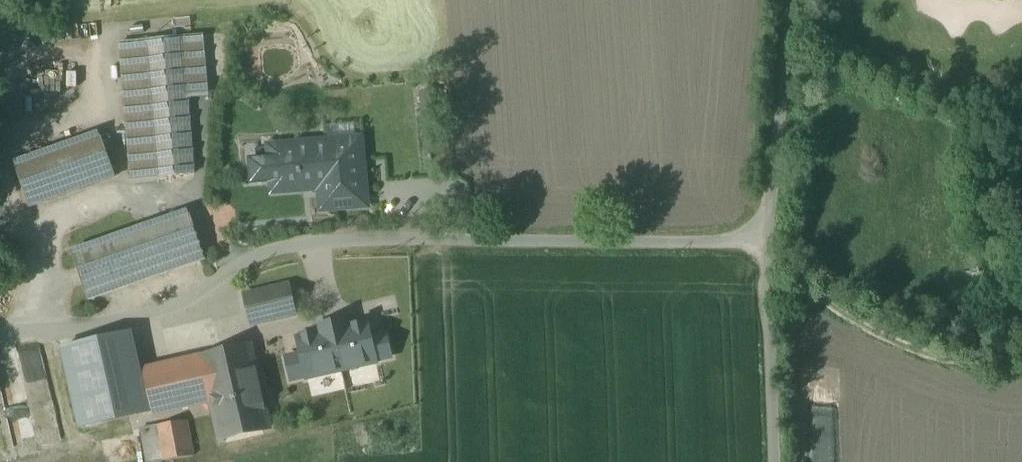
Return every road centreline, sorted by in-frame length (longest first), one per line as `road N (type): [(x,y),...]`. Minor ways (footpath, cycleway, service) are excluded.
road 1 (unclassified): [(0,328),(135,318),(279,249),(359,237),(766,244)]
road 2 (unclassified): [(766,244),(793,0)]
road 3 (unclassified): [(774,461),(766,244)]

